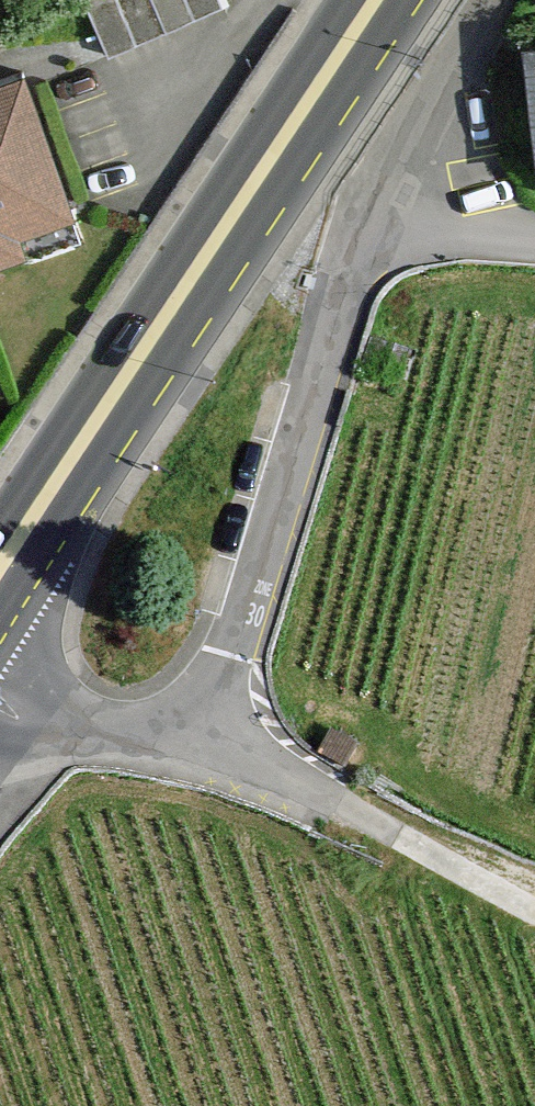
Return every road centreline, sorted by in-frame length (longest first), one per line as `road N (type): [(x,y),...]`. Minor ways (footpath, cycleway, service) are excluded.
road 1 (secondary): [(0,583),(388,0)]
road 2 (residential): [(87,718),(195,738),(381,230)]
road 3 (track): [(195,738),(534,914)]
road 4 (residential): [(381,230),(508,0)]
road 5 (residential): [(381,230),(534,239)]
road 6 (unclassified): [(0,824),(87,718)]

